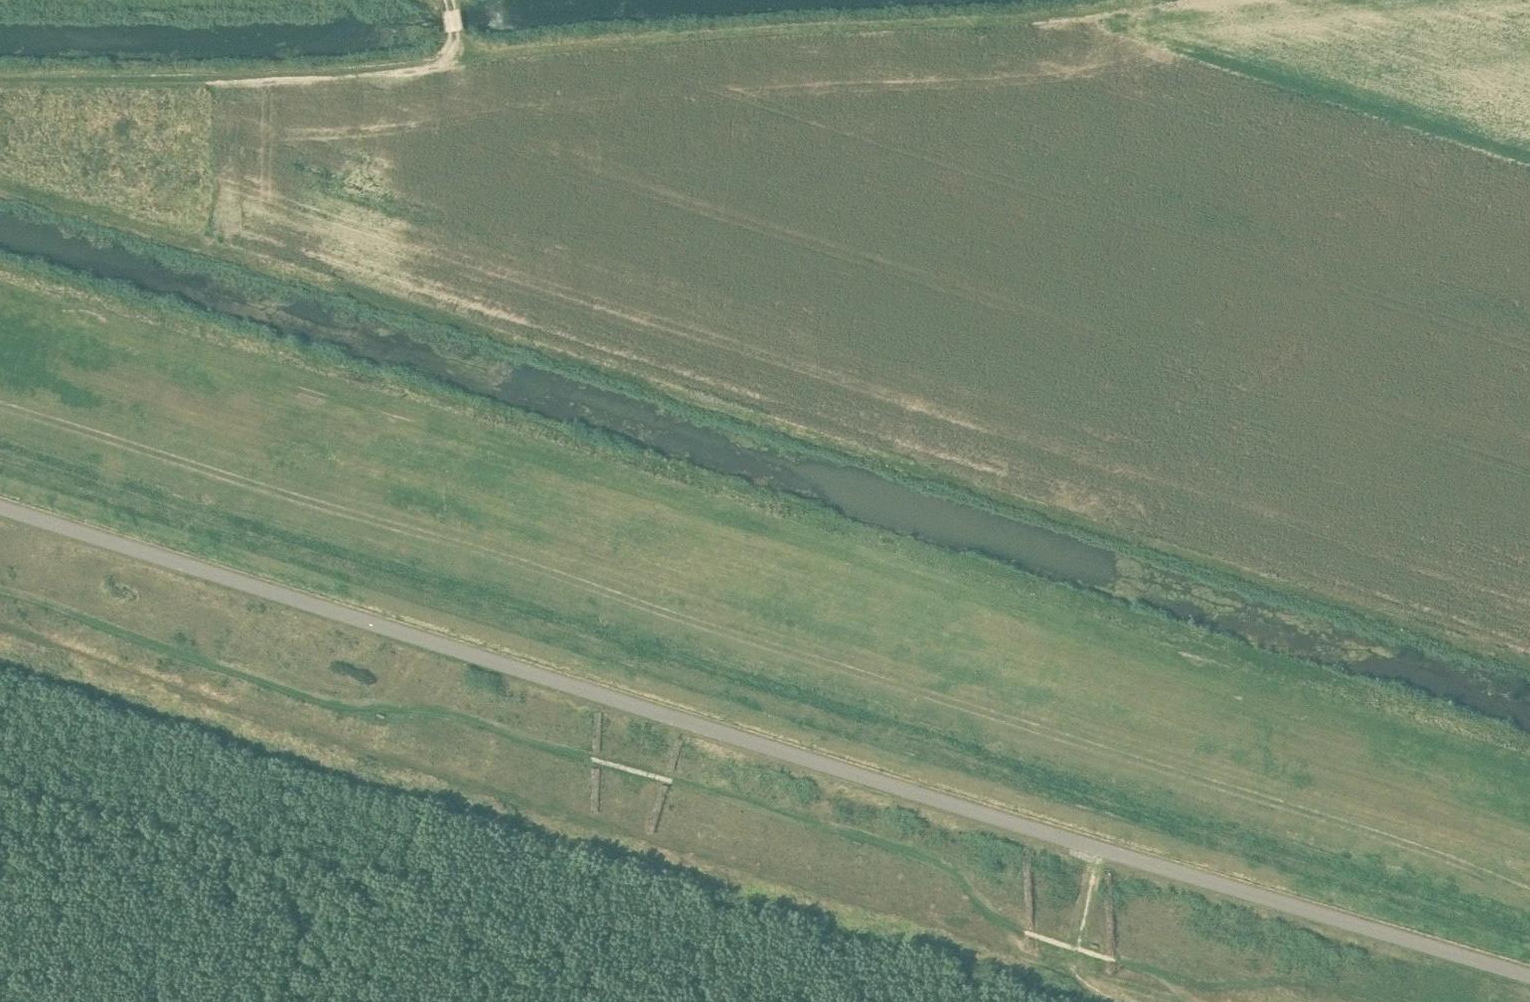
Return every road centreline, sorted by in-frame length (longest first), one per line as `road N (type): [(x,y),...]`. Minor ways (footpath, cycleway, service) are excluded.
road 1 (track): [(0,399),(1529,883)]

